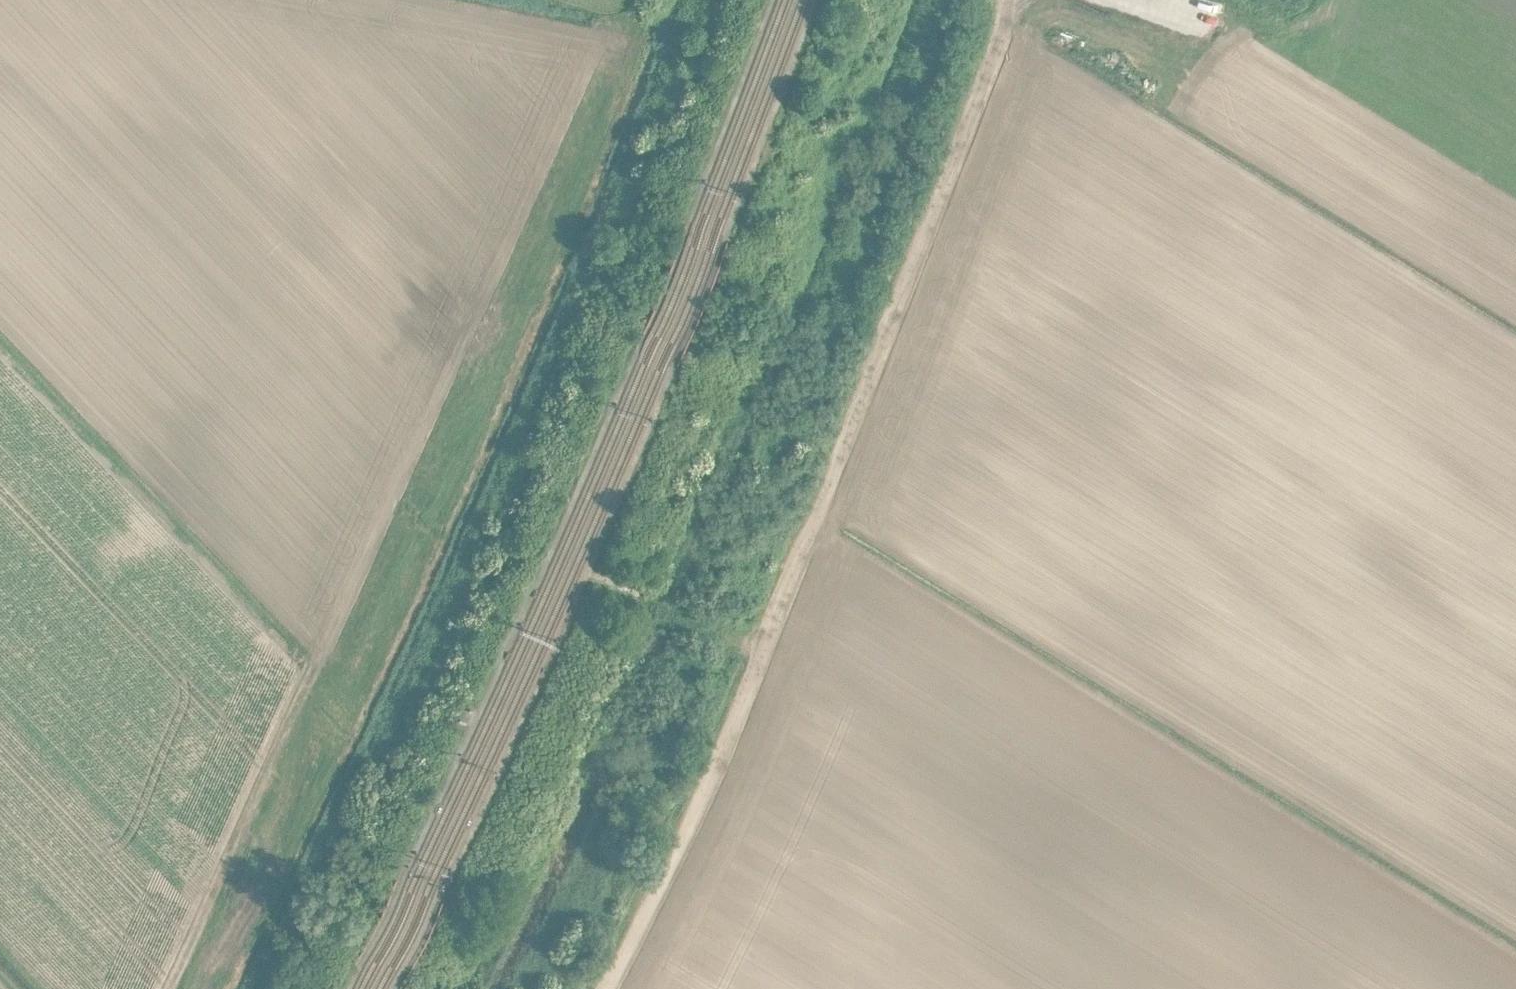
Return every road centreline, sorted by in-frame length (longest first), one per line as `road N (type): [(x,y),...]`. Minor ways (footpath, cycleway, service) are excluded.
road 1 (track): [(605,988),(740,711),(983,86),(1006,0)]

